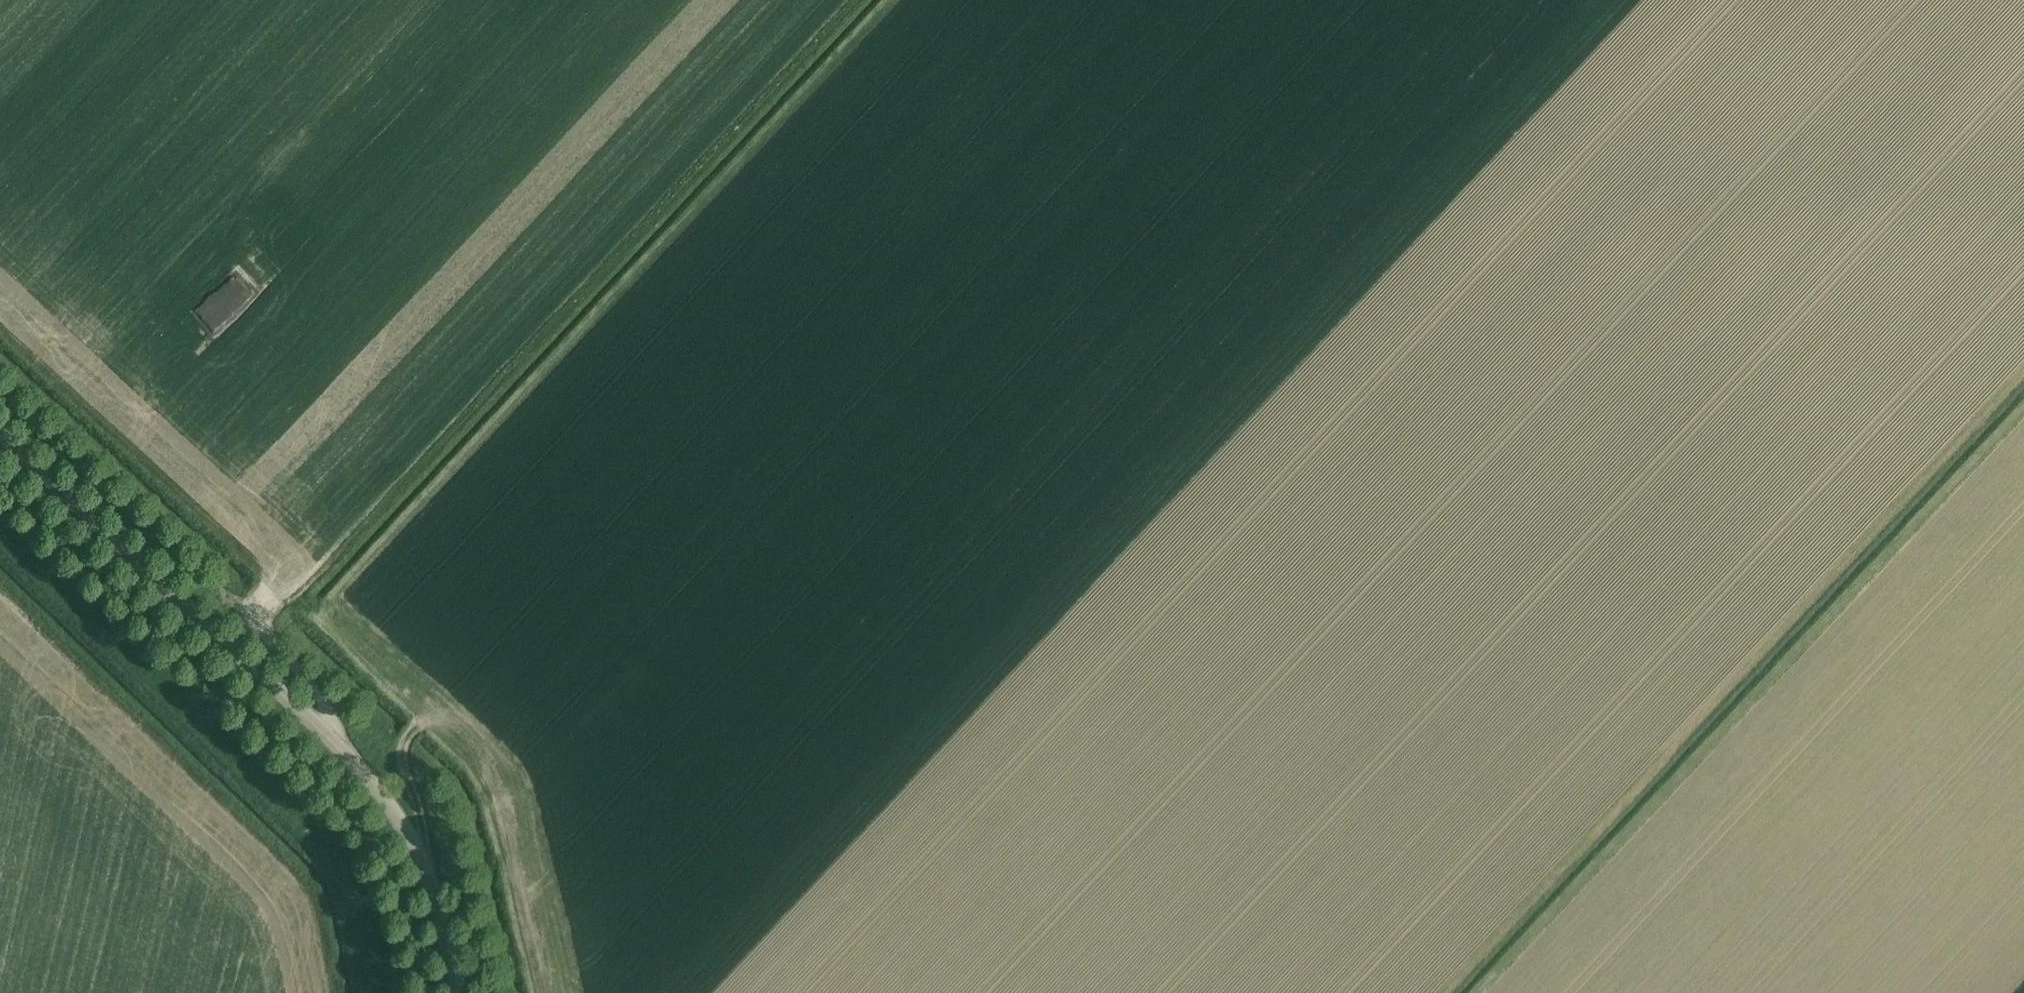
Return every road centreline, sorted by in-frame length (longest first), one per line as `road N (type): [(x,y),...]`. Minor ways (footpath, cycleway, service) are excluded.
road 1 (unclassified): [(460,992),(433,887),(389,804),(0,433)]
road 2 (track): [(0,394),(273,643),(318,696),(339,749)]
road 3 (track): [(249,618),(285,579),(425,714),(400,757),(419,815),(423,863)]

